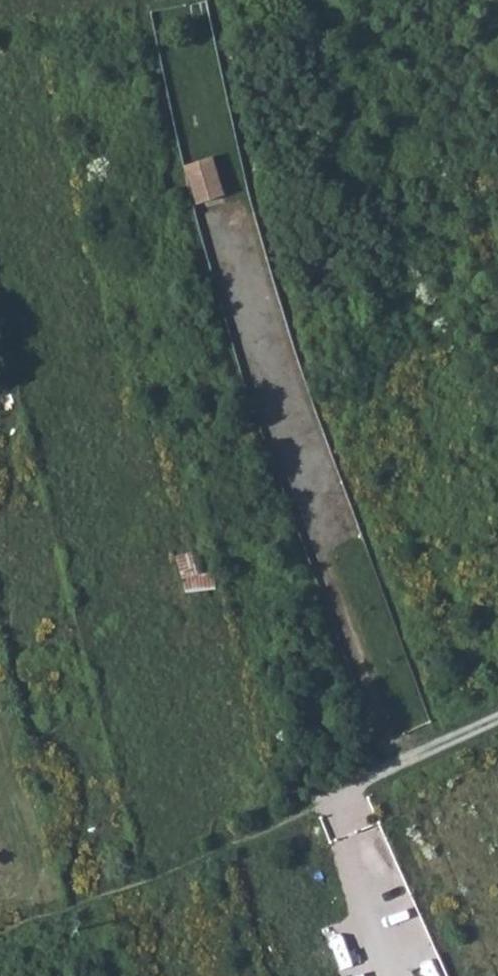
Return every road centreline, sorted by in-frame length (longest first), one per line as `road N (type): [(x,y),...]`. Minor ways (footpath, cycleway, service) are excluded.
road 1 (track): [(0,933),(183,868),(497,715)]

